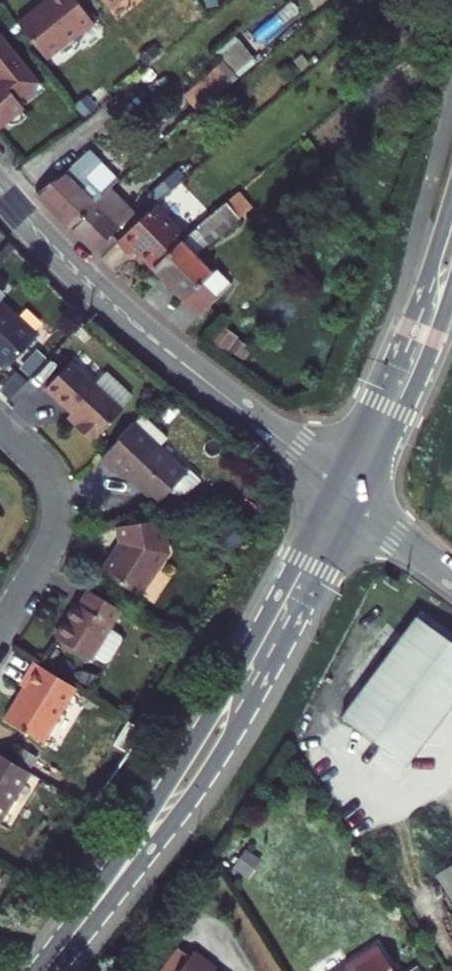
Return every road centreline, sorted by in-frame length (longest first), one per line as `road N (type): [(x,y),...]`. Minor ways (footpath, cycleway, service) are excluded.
road 1 (primary): [(334,482),(213,712),(59,952)]
road 2 (primary): [(59,952),(213,766),(361,503)]
road 3 (tertiary): [(0,190),(104,296),(334,482)]
road 4 (primary): [(451,198),(413,313),(334,482)]
road 5 (primary): [(361,503),(451,290)]
road 6 (residential): [(0,627),(56,530),(57,497),(44,471)]

